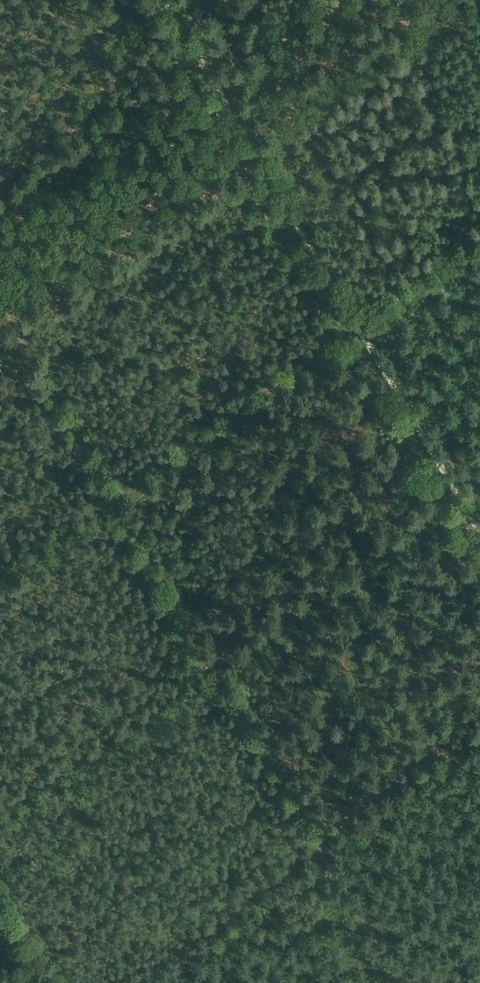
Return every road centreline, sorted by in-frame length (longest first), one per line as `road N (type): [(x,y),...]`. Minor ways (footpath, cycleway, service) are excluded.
road 1 (track): [(361,332),(479,250)]

